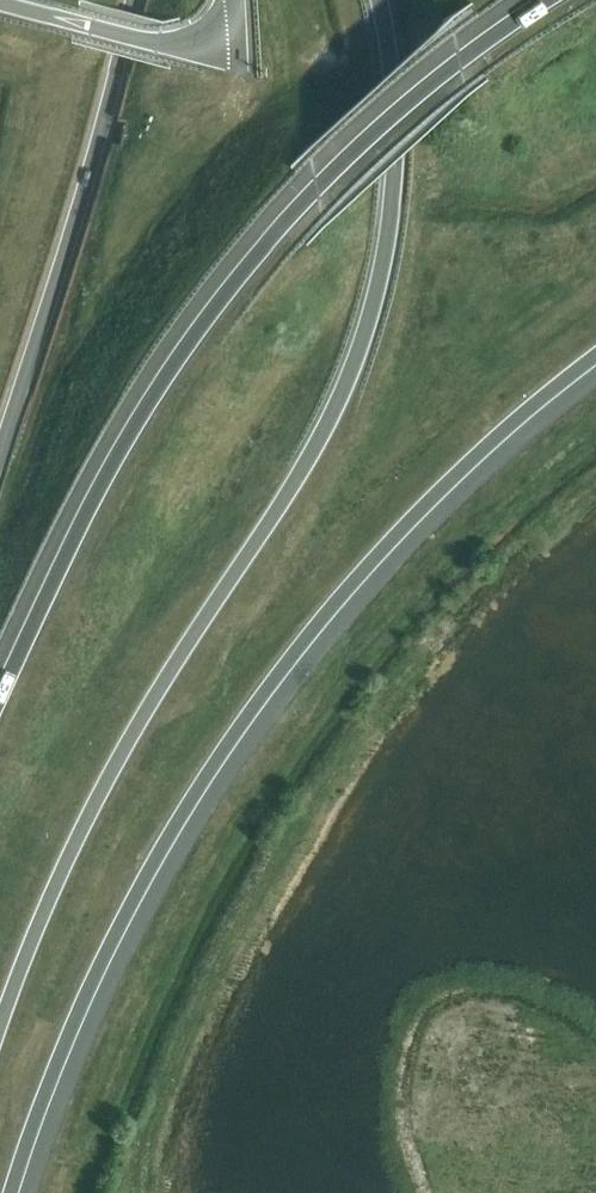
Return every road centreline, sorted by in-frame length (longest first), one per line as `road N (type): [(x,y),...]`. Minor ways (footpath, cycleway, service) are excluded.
road 1 (motorway): [(0,1026),(108,781),(343,399),(383,279),(392,198),(391,65),(379,0)]
road 2 (motorway): [(11,1192),(109,949),(270,688),(443,487),(595,361)]
road 3 (motorway): [(548,0),(383,125),(236,283),(165,378),(53,583),(0,699)]
road 4 (motorway): [(134,0),(80,205),(0,451)]
road 5 (trunk): [(0,4),(186,50),(240,45)]
road 6 (track): [(240,45),(240,89),(220,123),(189,135),(160,128)]

